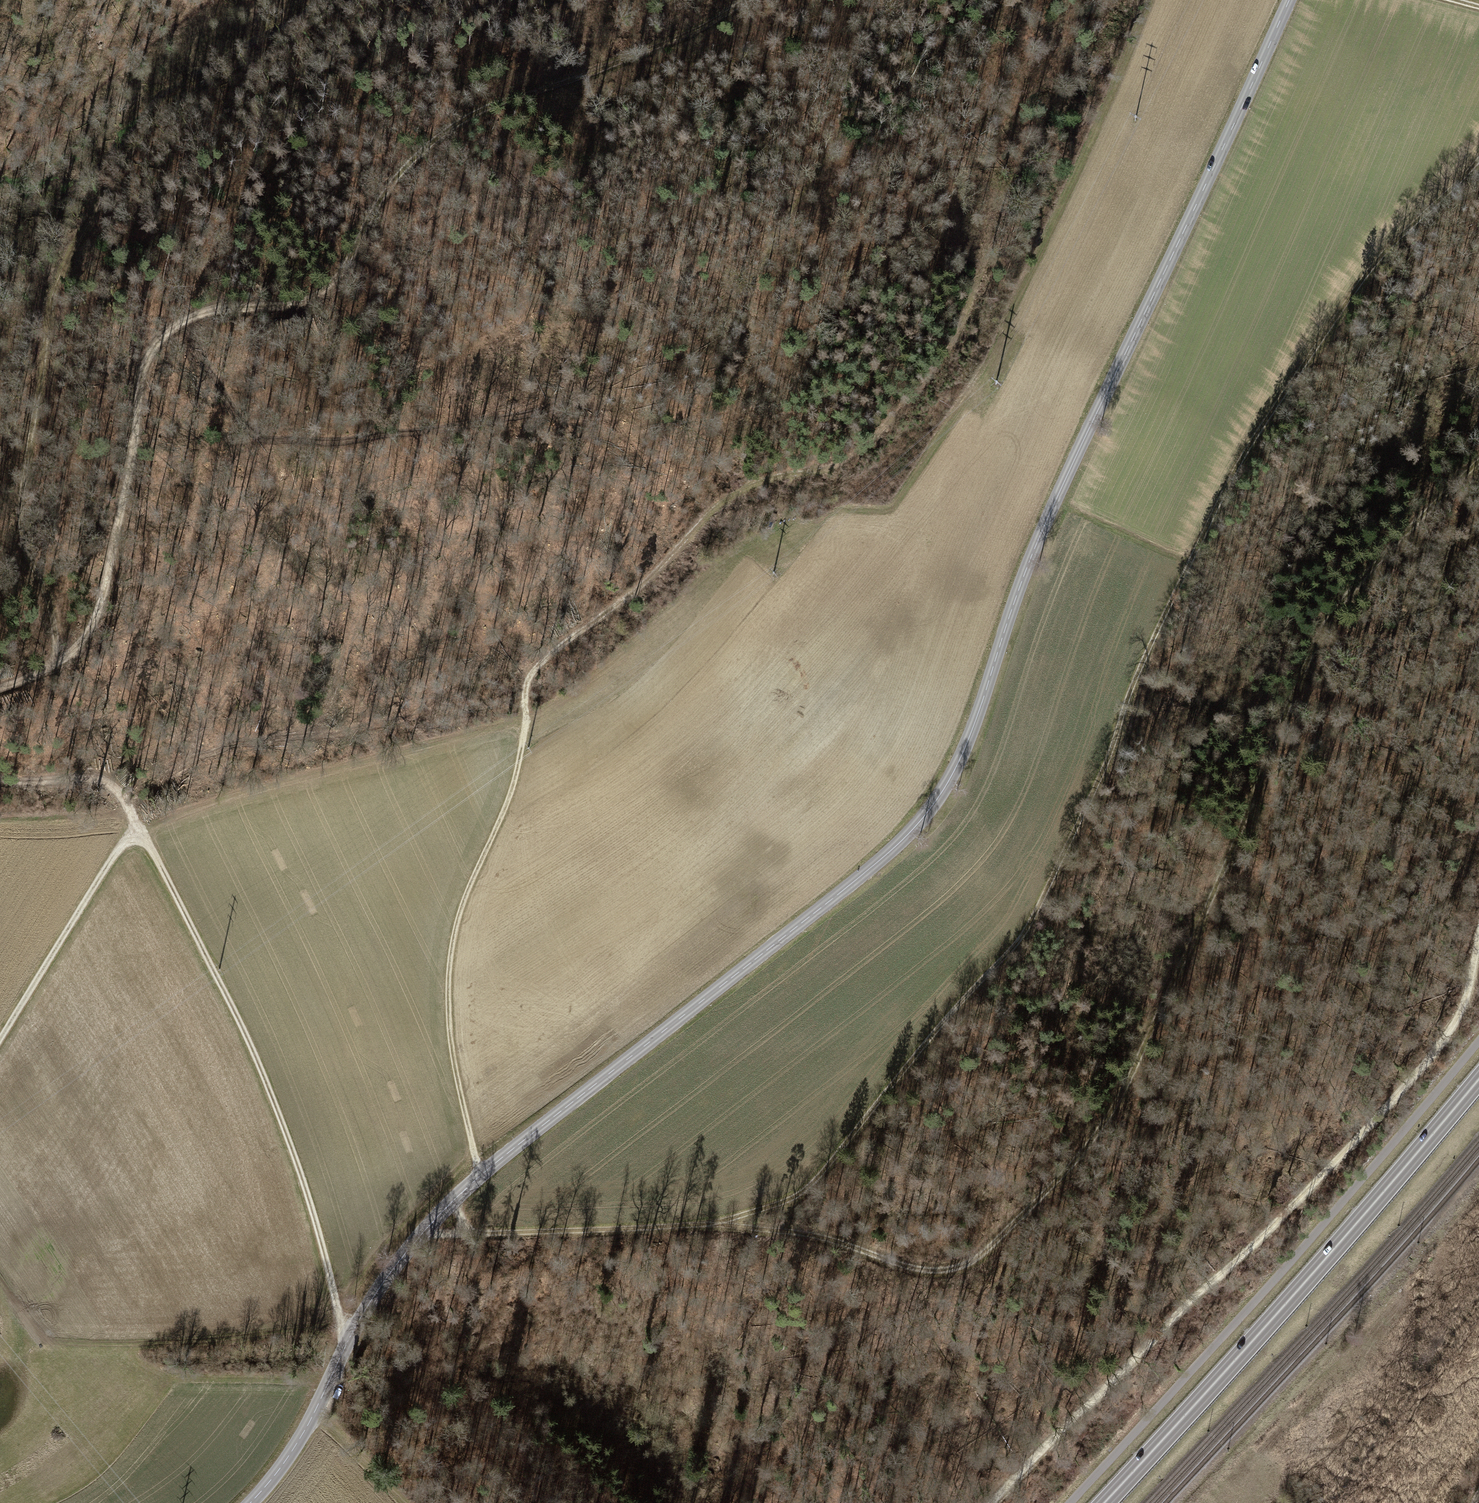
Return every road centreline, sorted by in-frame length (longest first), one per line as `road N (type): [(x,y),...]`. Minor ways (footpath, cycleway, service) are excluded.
road 1 (primary): [(252,1502),(313,1420),(417,1238),(513,1146),(892,850),(955,771),(1033,554),(1289,0)]
road 2 (track): [(417,1238),(726,1224),(792,1230),(932,1271),(967,1268),(1107,1120),(1331,618),(1478,462)]
road 3 (track): [(477,1181),(445,1010),(462,903),(509,804),(529,683),(568,641),(637,592),(729,499),(758,482),(837,465),(879,437),(944,359),(1005,204),(1054,115),(1099,110)]
road 4 (track): [(726,1224),(810,1185),(936,1028),(1017,944),(1242,463),(1383,250),(1478,157)]
road 5 (track): [(745,0),(590,74),(484,110),(439,139),(399,178),(370,218),(347,274),(321,300),(218,312),(188,320),(164,341),(143,390),(102,605),(61,665)]
road 6 (track): [(340,0),(176,99),(150,124),(61,270),(23,492),(23,540),(61,665),(0,688)]
road 7 (track): [(1478,944),(1465,1003),(1445,1043),(995,1502)]
road 8 (track): [(138,825),(248,1042),(309,1199),(347,1350)]
road 9 (trunk): [(1103,1502),(1478,1078)]
road 10 (track): [(922,0),(751,281),(699,323),(640,346),(599,381)]
road 11 (track): [(599,381),(520,417),(340,443),(277,442),(248,430),(188,320)]
road 12 (track): [(678,1502),(640,1457),(579,1421),(493,1388),(409,1370),(336,1372)]
road 13 (track): [(138,825),(0,1042)]
road 14 (track): [(0,779),(112,784),(128,795),(138,825)]

